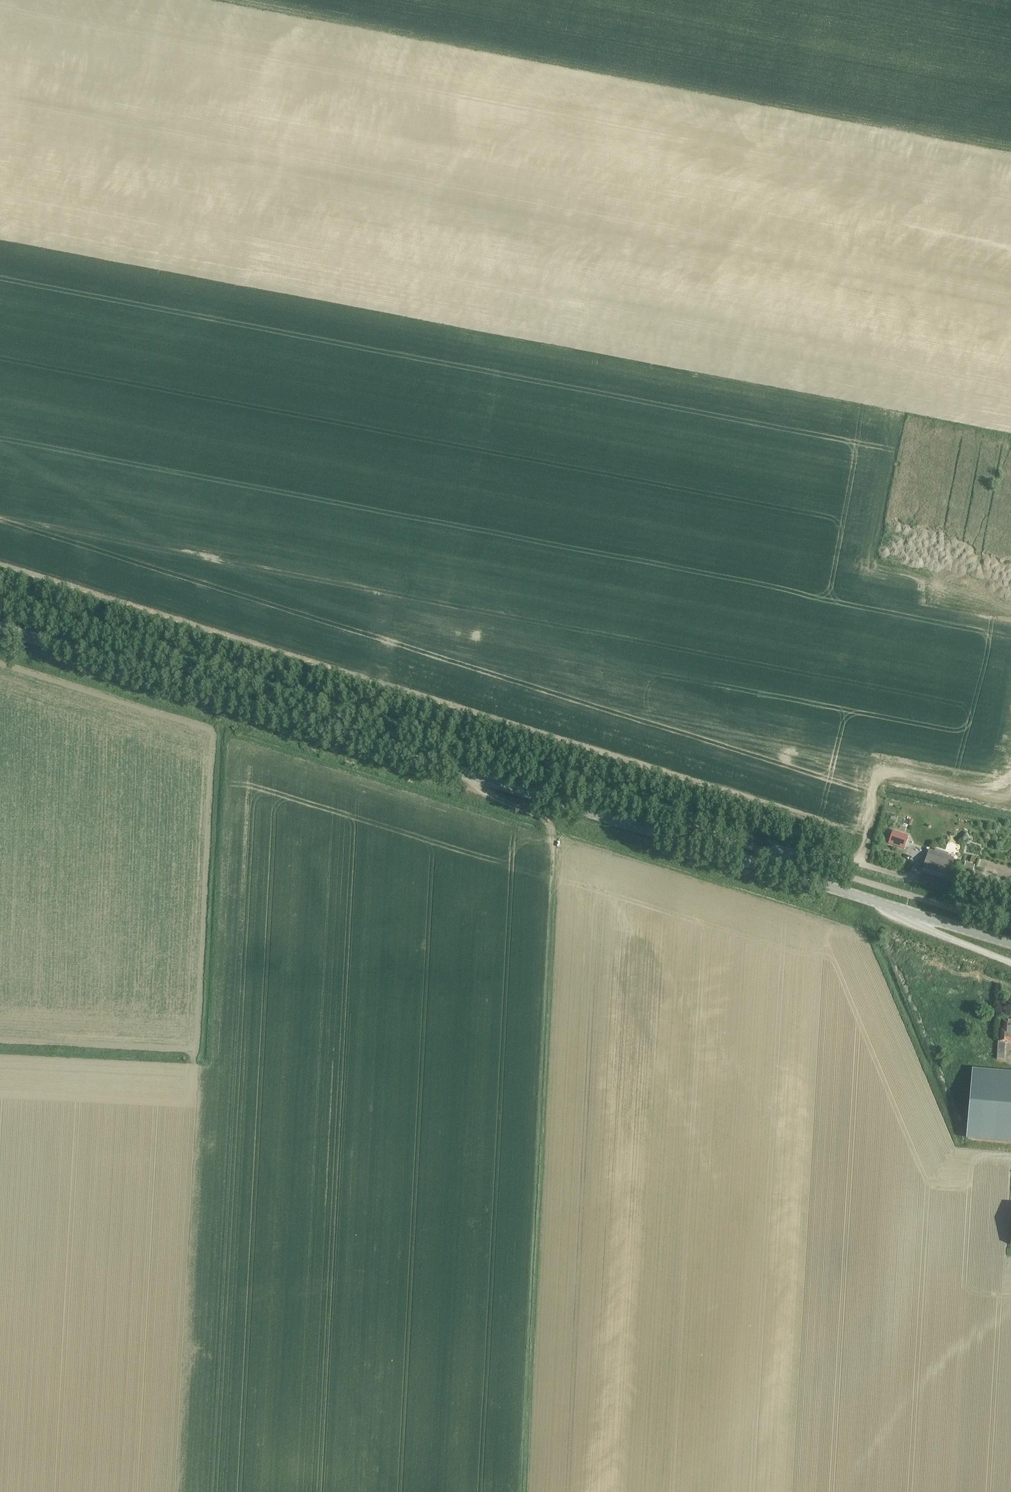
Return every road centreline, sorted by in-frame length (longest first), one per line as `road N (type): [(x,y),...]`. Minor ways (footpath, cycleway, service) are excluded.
road 1 (tertiary): [(1010,946),(0,630)]
road 2 (track): [(469,778),(534,814),(553,837),(521,1491)]

